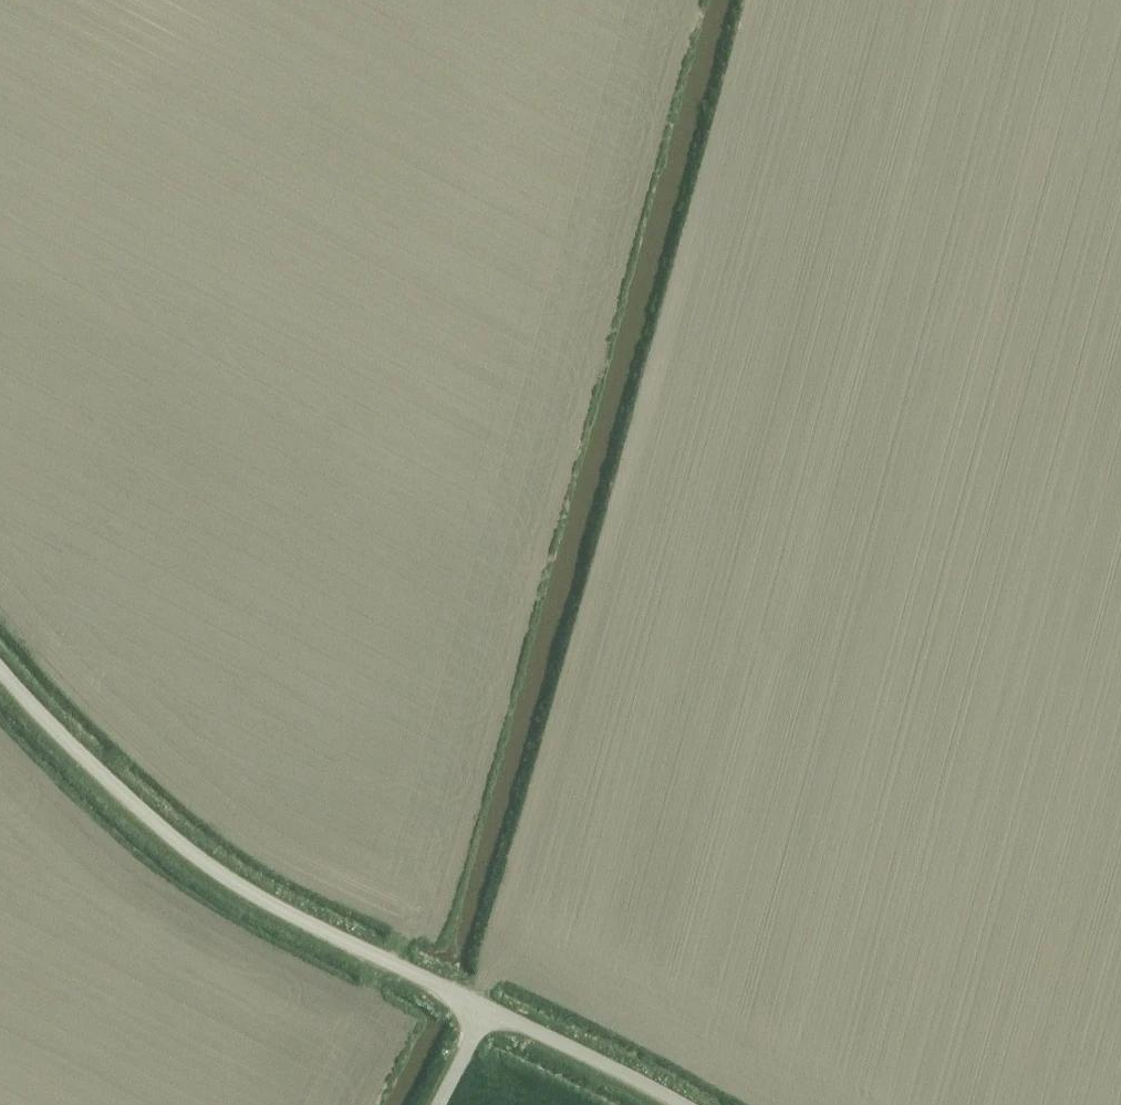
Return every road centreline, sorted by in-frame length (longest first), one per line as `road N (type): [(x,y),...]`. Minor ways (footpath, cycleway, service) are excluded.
road 1 (unclassified): [(486,1016),(296,922),(168,841),(76,759),(0,673)]
road 2 (unclassified): [(674,1104),(486,1016)]

